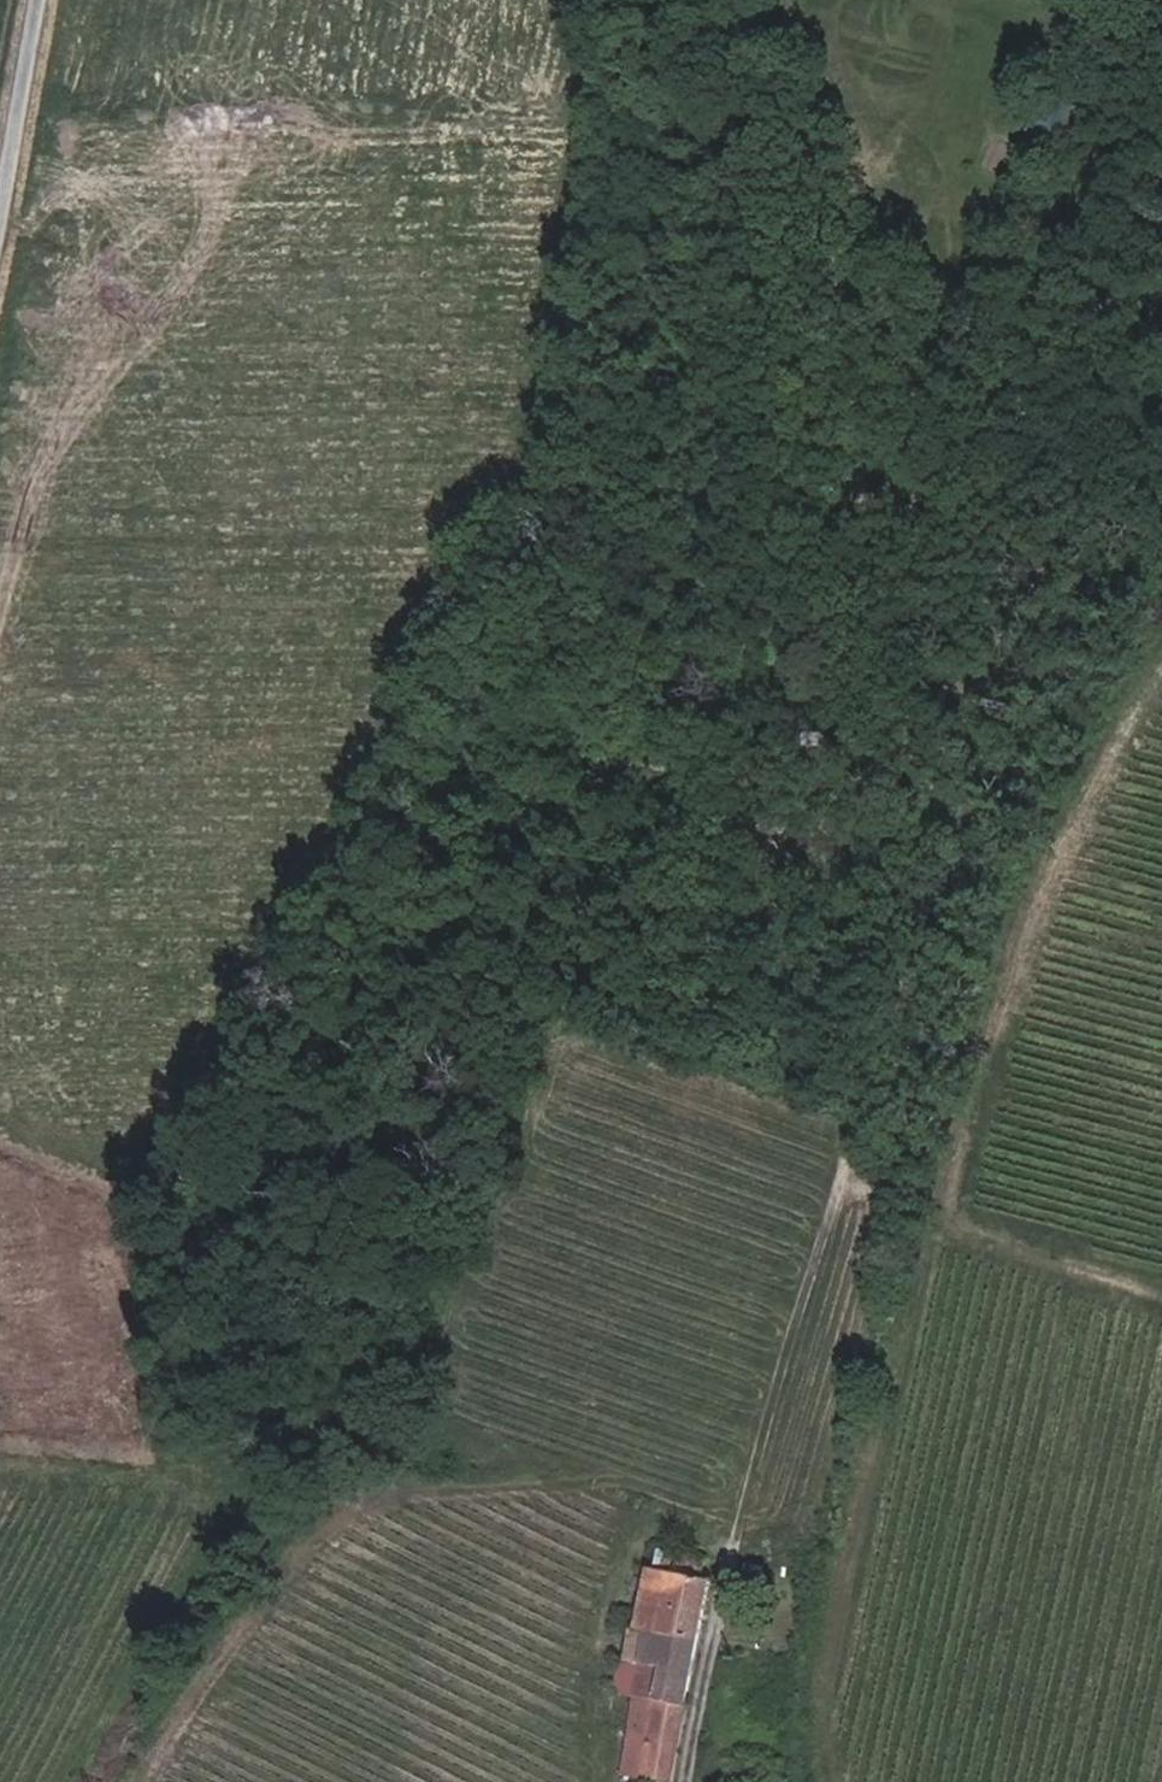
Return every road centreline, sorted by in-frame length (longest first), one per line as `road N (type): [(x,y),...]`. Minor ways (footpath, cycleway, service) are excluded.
road 1 (track): [(742,1515),(979,836),(801,483),(777,261),(703,0)]
road 2 (unclassified): [(701,1781),(742,1515)]
road 3 (unclassified): [(43,0),(0,232)]

